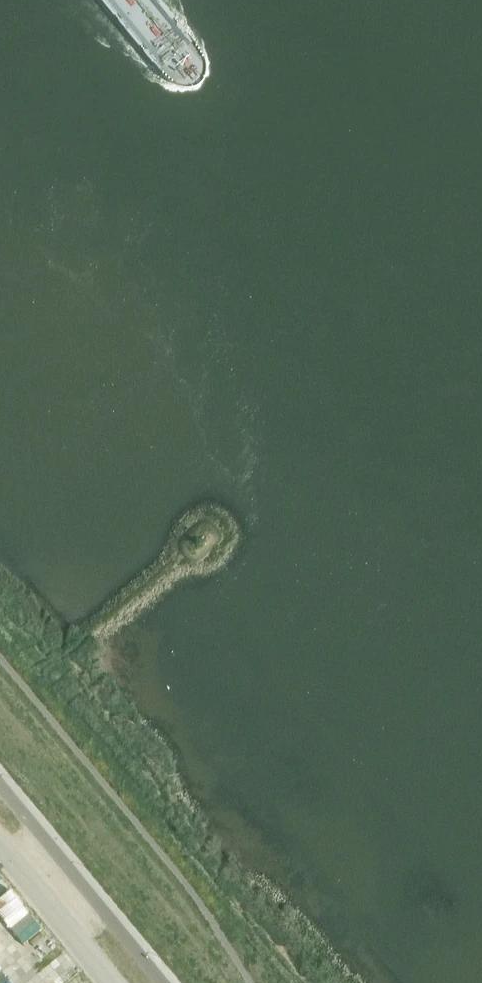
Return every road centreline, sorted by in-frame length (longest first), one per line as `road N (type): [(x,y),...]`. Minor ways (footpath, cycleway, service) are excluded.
road 1 (residential): [(109,982),(0,850)]

